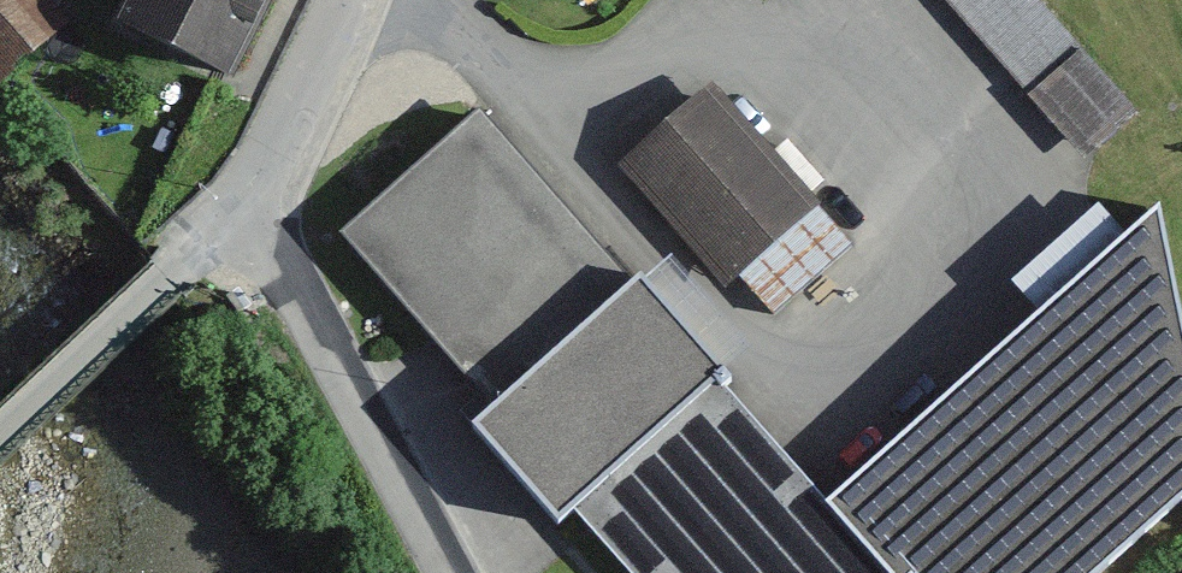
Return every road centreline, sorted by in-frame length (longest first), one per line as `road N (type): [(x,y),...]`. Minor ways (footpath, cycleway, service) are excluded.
road 1 (residential): [(249,213),(449,572)]
road 2 (residential): [(249,213),(0,433)]
road 3 (residential): [(349,0),(249,213)]

